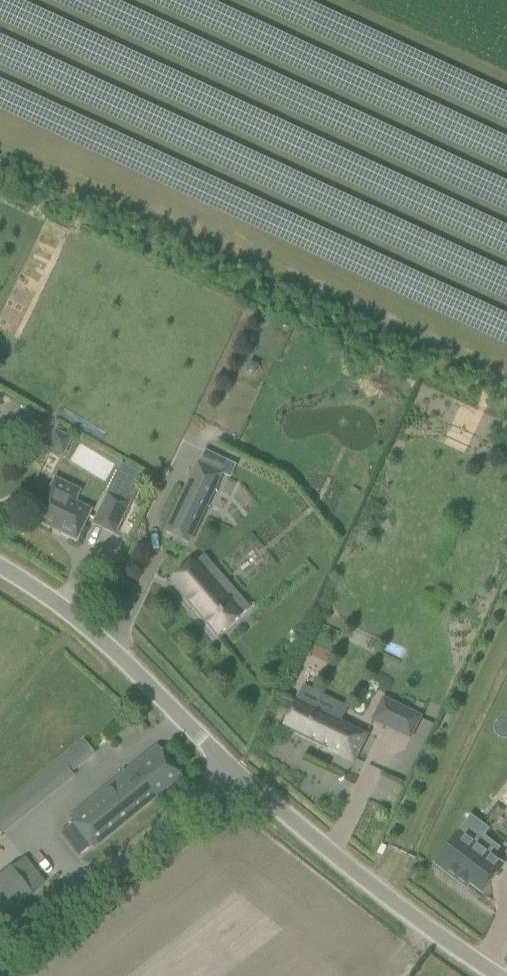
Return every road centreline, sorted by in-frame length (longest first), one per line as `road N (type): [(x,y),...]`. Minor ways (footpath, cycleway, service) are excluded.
road 1 (unclassified): [(497,975),(400,910),(234,770)]
road 2 (unclassified): [(234,770),(92,631),(0,564)]
road 3 (unclassified): [(0,961),(234,770)]

